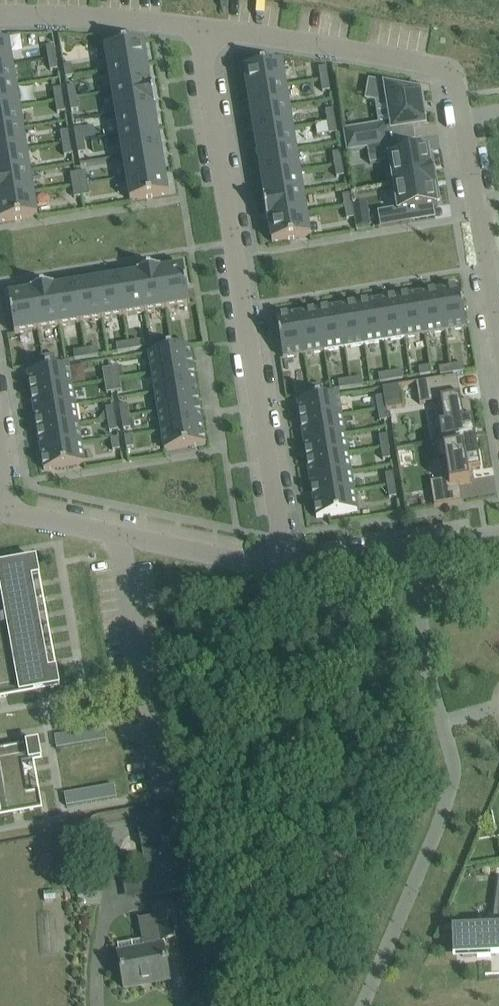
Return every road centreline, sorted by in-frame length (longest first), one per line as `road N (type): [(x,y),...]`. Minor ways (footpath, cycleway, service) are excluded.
road 1 (residential): [(200,27),(287,566)]
road 2 (residential): [(498,343),(455,78),(441,68),(200,27)]
road 3 (residential): [(9,512),(287,566)]
road 4 (residential): [(287,566),(498,535)]
road 5 (residential): [(200,27),(0,16)]

